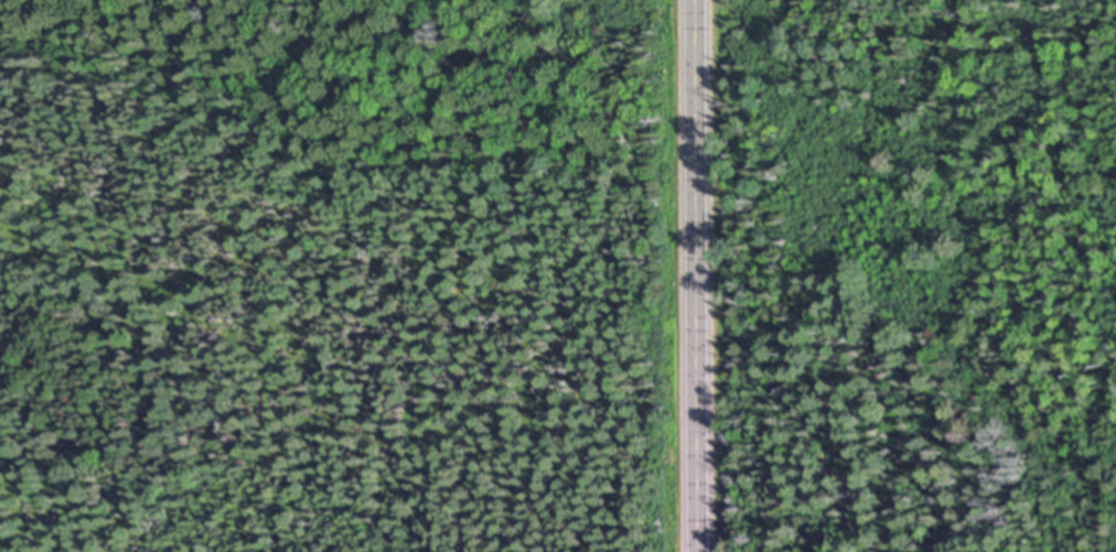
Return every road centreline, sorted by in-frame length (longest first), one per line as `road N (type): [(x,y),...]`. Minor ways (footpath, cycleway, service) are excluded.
road 1 (primary): [(697,551),(696,0)]

